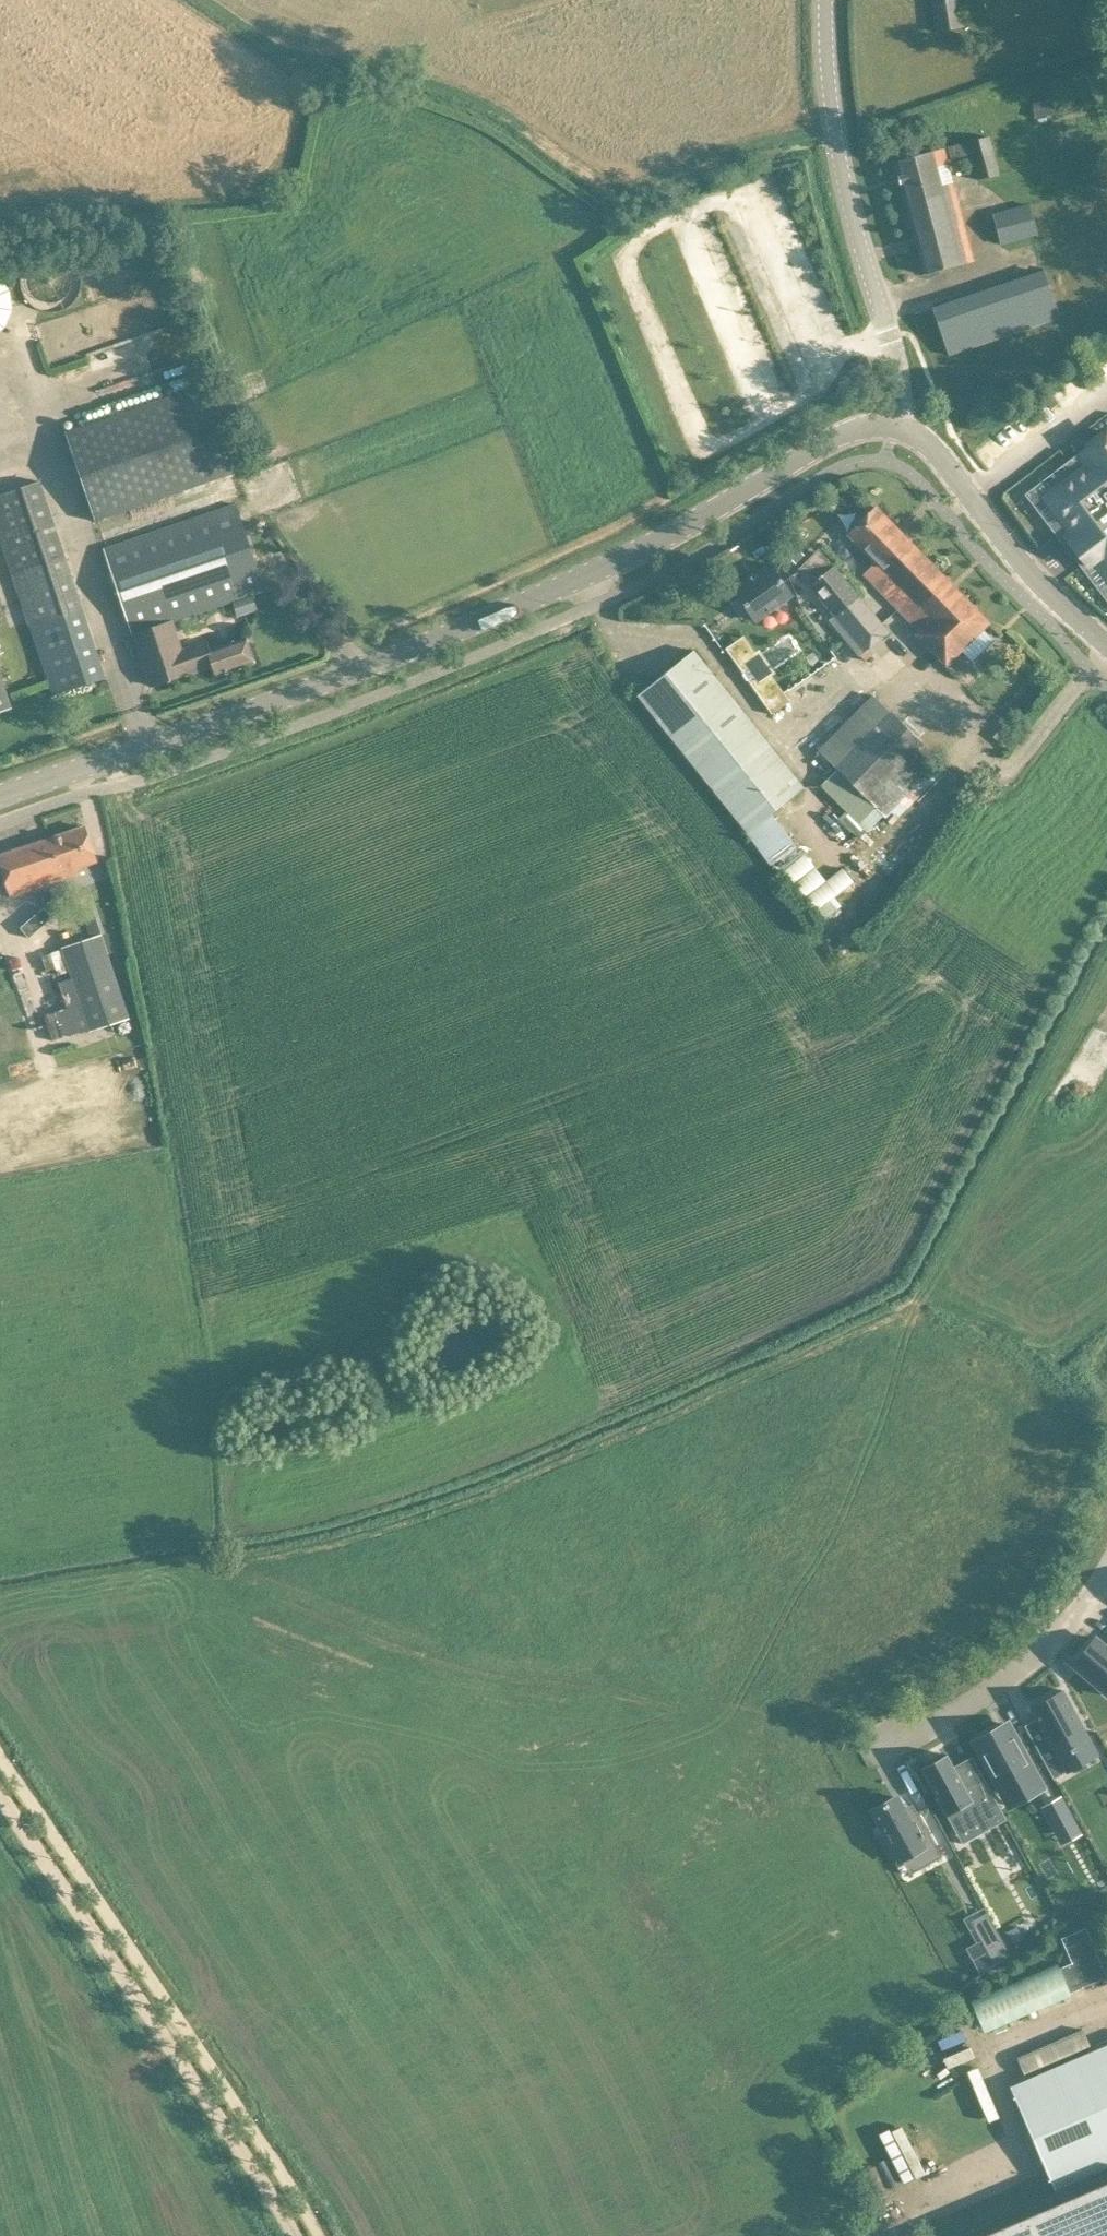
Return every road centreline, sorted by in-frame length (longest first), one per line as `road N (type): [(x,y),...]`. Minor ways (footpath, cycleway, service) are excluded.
road 1 (tertiary): [(0,792),(387,661),(613,563),(836,436),(894,428)]
road 2 (track): [(296,2235),(0,1801)]
road 3 (unclassified): [(894,428),(894,357),(835,138),(826,0)]
road 4 (residential): [(866,1764),(1038,1653),(1106,1572)]
road 5 (tertiary): [(1106,646),(1033,578),(934,447),(894,428)]

